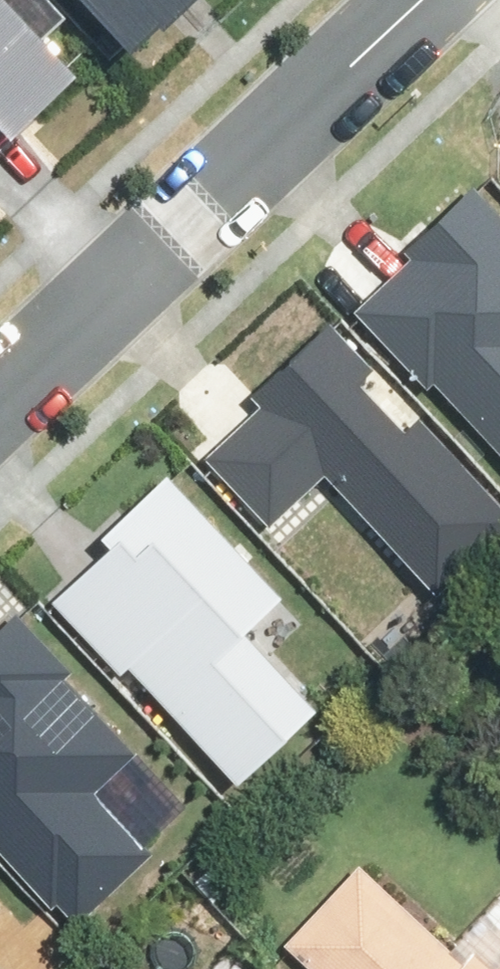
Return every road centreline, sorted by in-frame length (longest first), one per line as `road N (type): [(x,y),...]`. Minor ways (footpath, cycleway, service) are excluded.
road 1 (residential): [(414,0),(0,387)]

